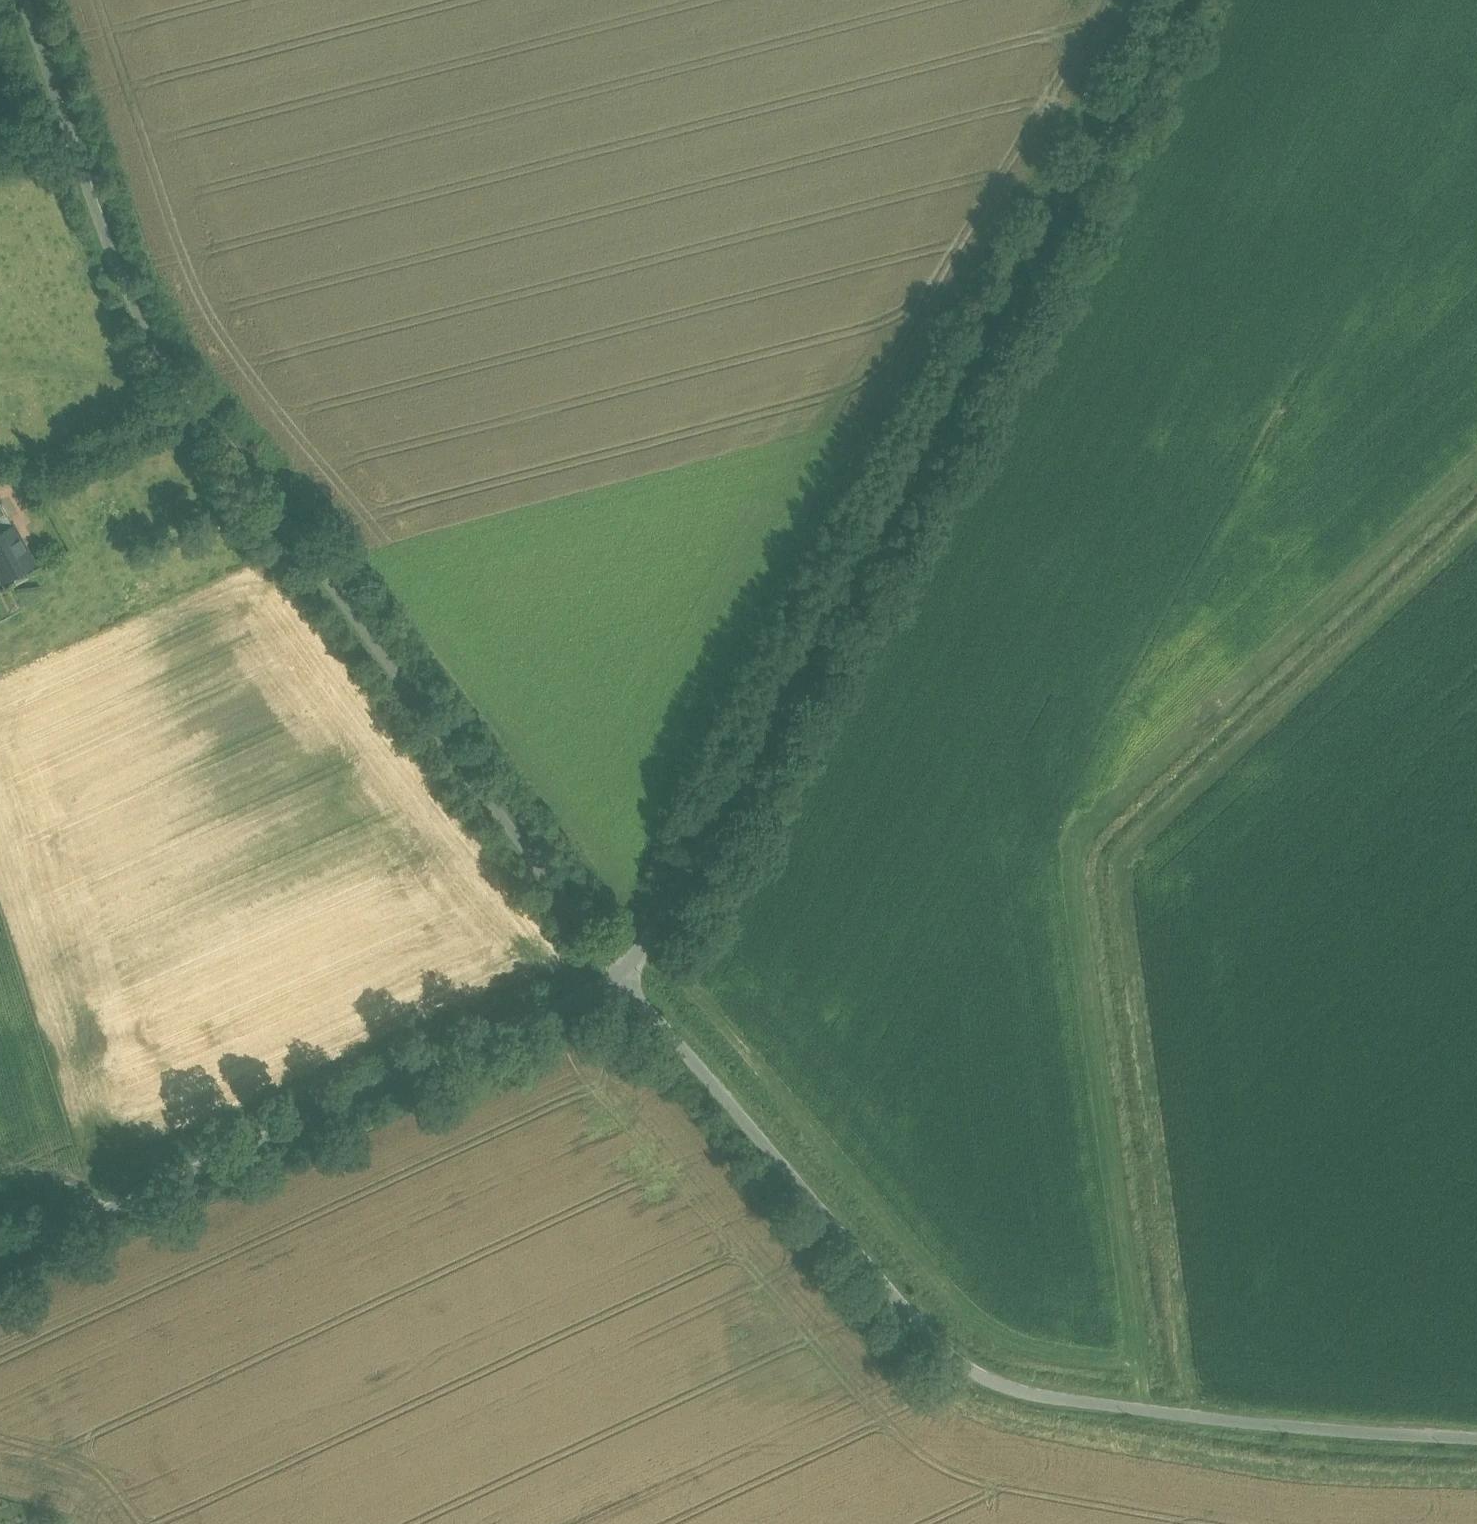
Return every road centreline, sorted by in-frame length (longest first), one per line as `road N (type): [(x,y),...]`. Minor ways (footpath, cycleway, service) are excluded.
road 1 (unclassified): [(26,0),(113,248),(201,407),(623,980)]
road 2 (unclassified): [(1181,0),(623,980)]
road 3 (unclassified): [(1476,1440),(1325,1434),(1076,1406),(1013,1393),(973,1374),(895,1297),(623,980)]
road 4 (unclassified): [(623,980),(0,1260)]

